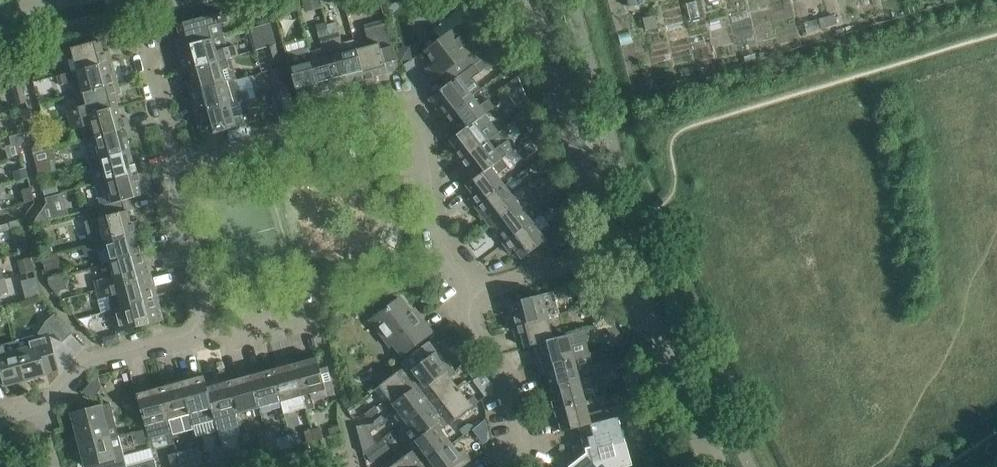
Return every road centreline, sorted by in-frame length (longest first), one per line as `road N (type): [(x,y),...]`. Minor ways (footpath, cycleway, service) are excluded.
road 1 (residential): [(441,261),(414,117),(393,113),(175,163)]
road 2 (tertiary): [(527,0),(609,248)]
road 3 (residential): [(208,335),(393,290),(441,261)]
road 4 (tertiary): [(609,248),(716,466)]
road 5 (residential): [(0,417),(43,407),(83,364),(208,335)]
road 6 (residential): [(497,466),(523,443),(520,394),(481,335),(478,292)]
road 7 (residential): [(208,335),(175,195),(175,163)]
road 8 (residential): [(175,163),(140,13)]
road 9 (residential): [(478,292),(609,248)]

